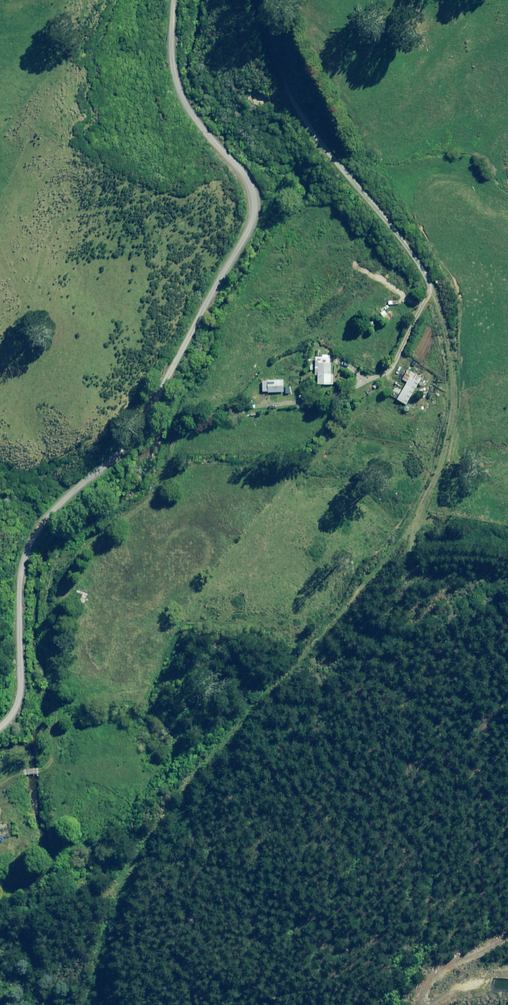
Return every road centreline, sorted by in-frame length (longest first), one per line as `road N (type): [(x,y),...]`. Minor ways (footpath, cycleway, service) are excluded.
road 1 (track): [(260,0),(267,36),(306,109),(413,252),(438,305),(454,364),(449,437),(417,527),(145,835),(108,942),(100,1004)]
road 2 (unclassified): [(0,730),(16,689),(25,554),(53,512),(118,456),(243,230),(243,188),(195,144),(175,100),(174,0)]

